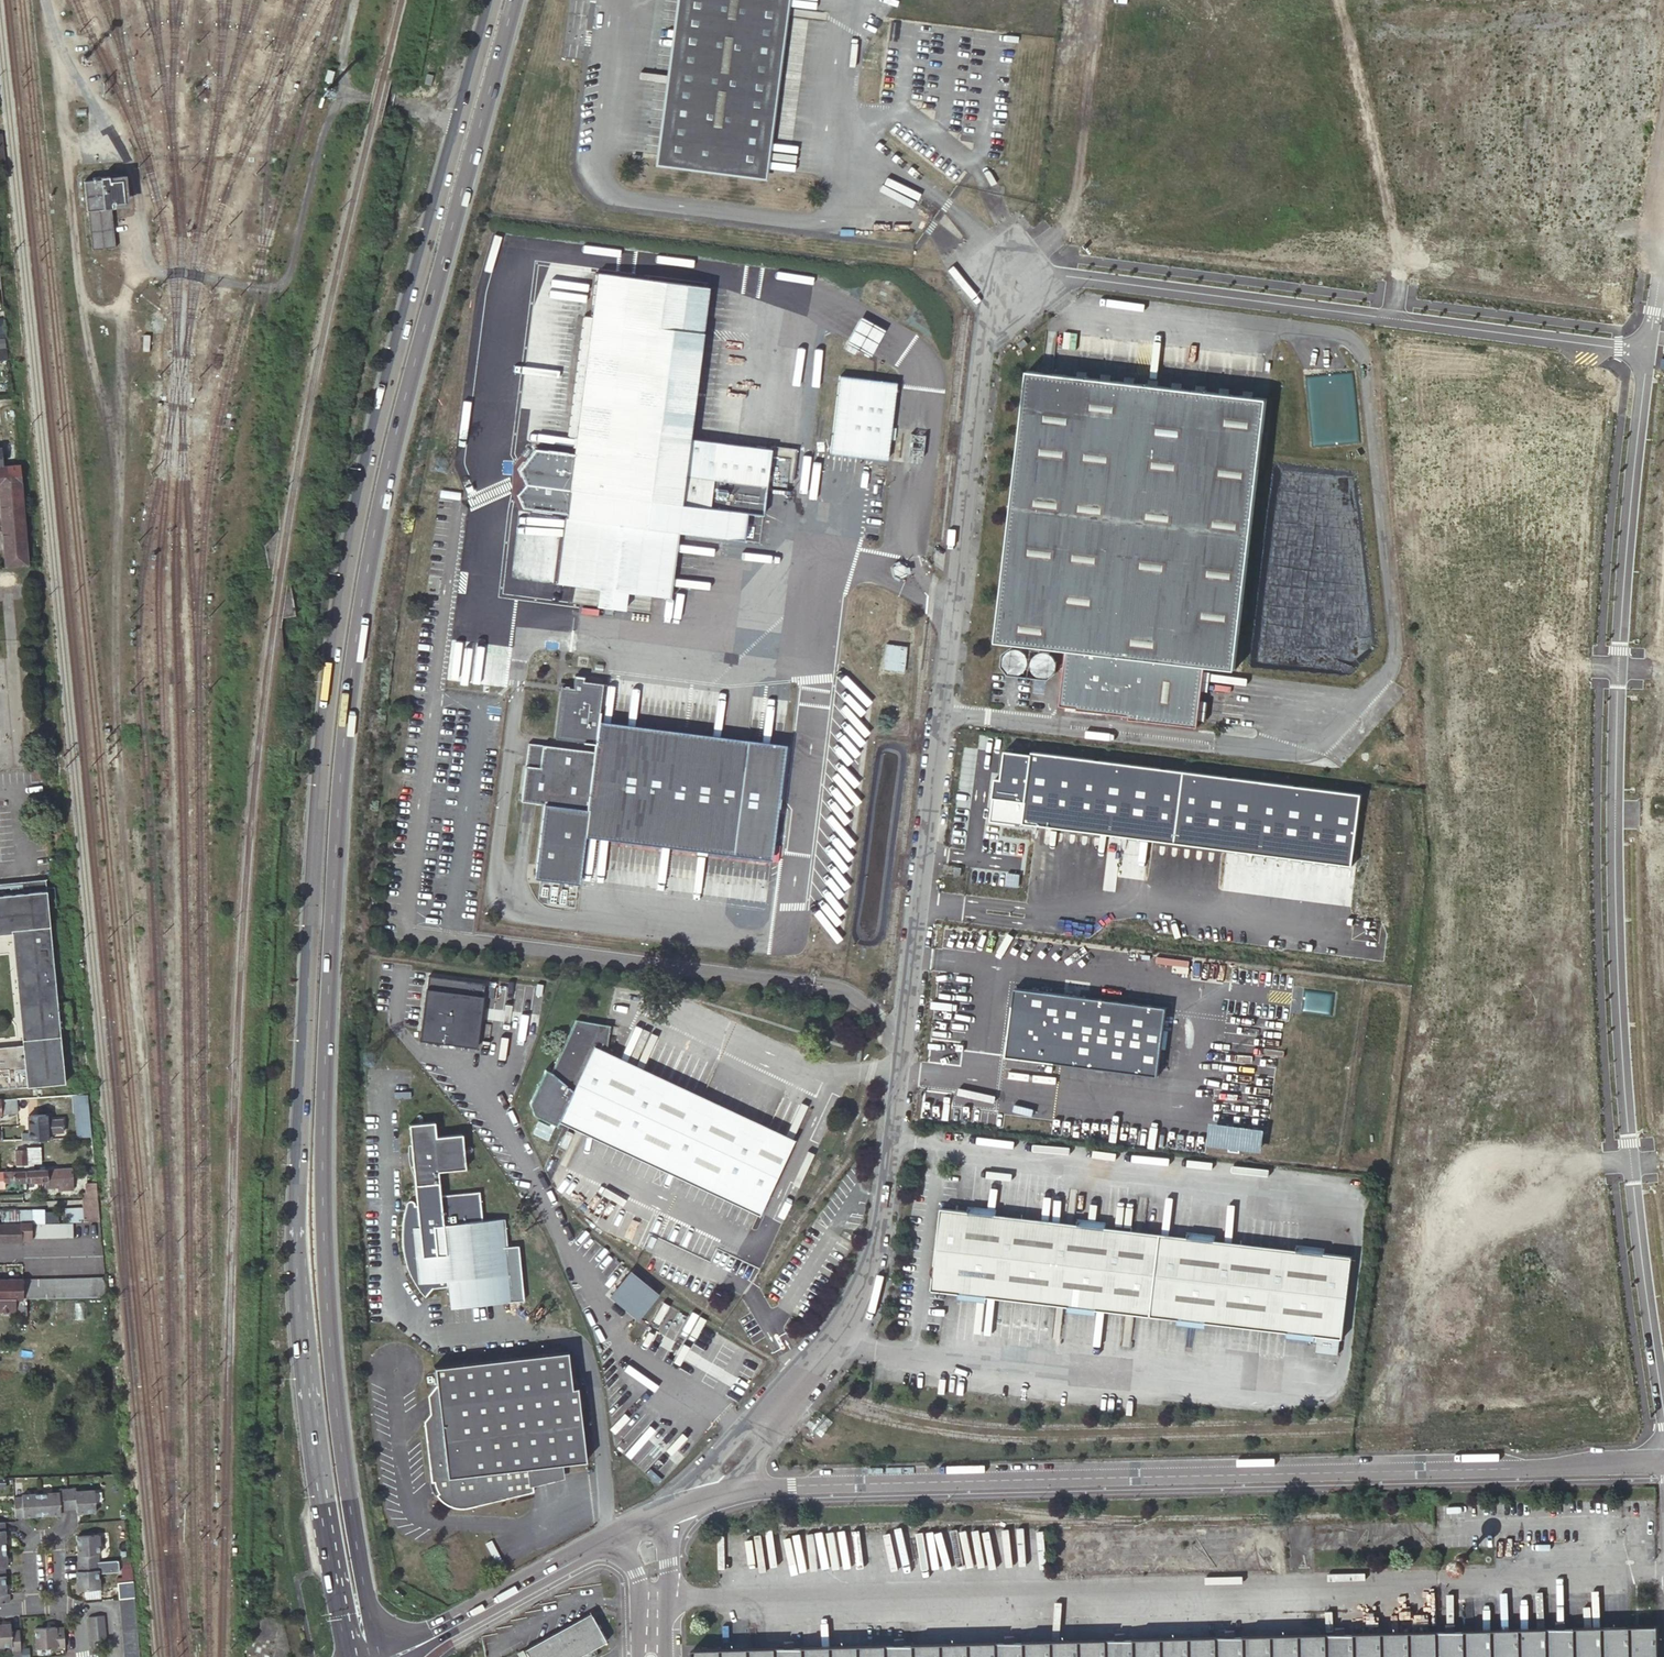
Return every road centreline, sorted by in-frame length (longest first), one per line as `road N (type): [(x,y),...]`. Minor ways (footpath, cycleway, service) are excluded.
road 1 (primary): [(381,1656),(327,1298),(323,1056),(340,752),(393,436),(513,0)]
road 2 (primary): [(460,116),(362,492),(321,753),(298,1260),(319,1493),(351,1656)]
road 3 (unclassified): [(702,1503),(837,1337),(874,1250),(990,294)]
road 4 (unclassified): [(702,1503),(792,1485),(1663,1459)]
road 5 (residential): [(1393,319),(1059,275),(990,294)]
road 6 (residential): [(1631,1162),(1616,814)]
road 7 (residential): [(1618,668),(1648,353)]
road 8 (unclassified): [(391,1656),(638,1528)]
road 9 (residential): [(1648,353),(1393,319)]
road 10 (residential): [(1663,1412),(1631,1162)]
road 11 (residential): [(31,1608),(28,1538),(57,1537),(61,1607)]
road 12 (residential): [(1616,814),(1618,668)]
road 13 (unclassified): [(671,1656),(671,1513)]
road 14 (unclassified): [(638,1528),(639,1656)]
road 15 (unclassified): [(338,89),(460,116)]

